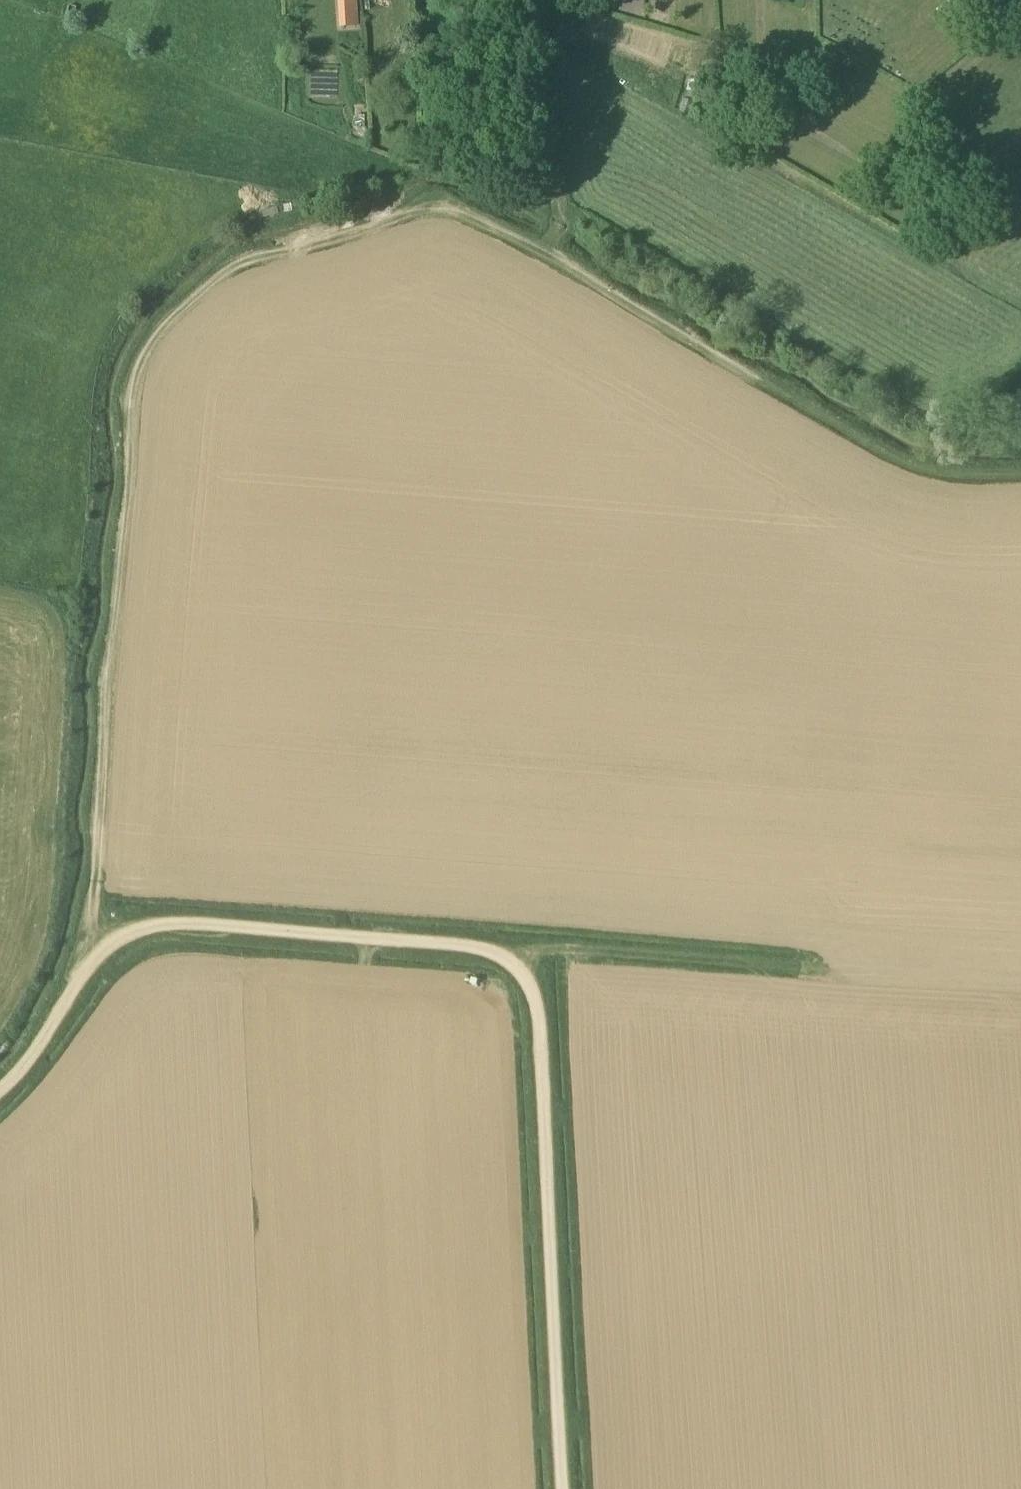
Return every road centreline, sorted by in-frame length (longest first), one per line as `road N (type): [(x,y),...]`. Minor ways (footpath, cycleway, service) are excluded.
road 1 (track): [(106,951),(103,716),(132,461),(124,400),(152,329),(211,277),(431,212),(470,214),(960,482),(1020,477)]
road 2 (track): [(564,1488),(535,983),(483,950),(179,925),(106,951),(16,1075),(0,1085)]

